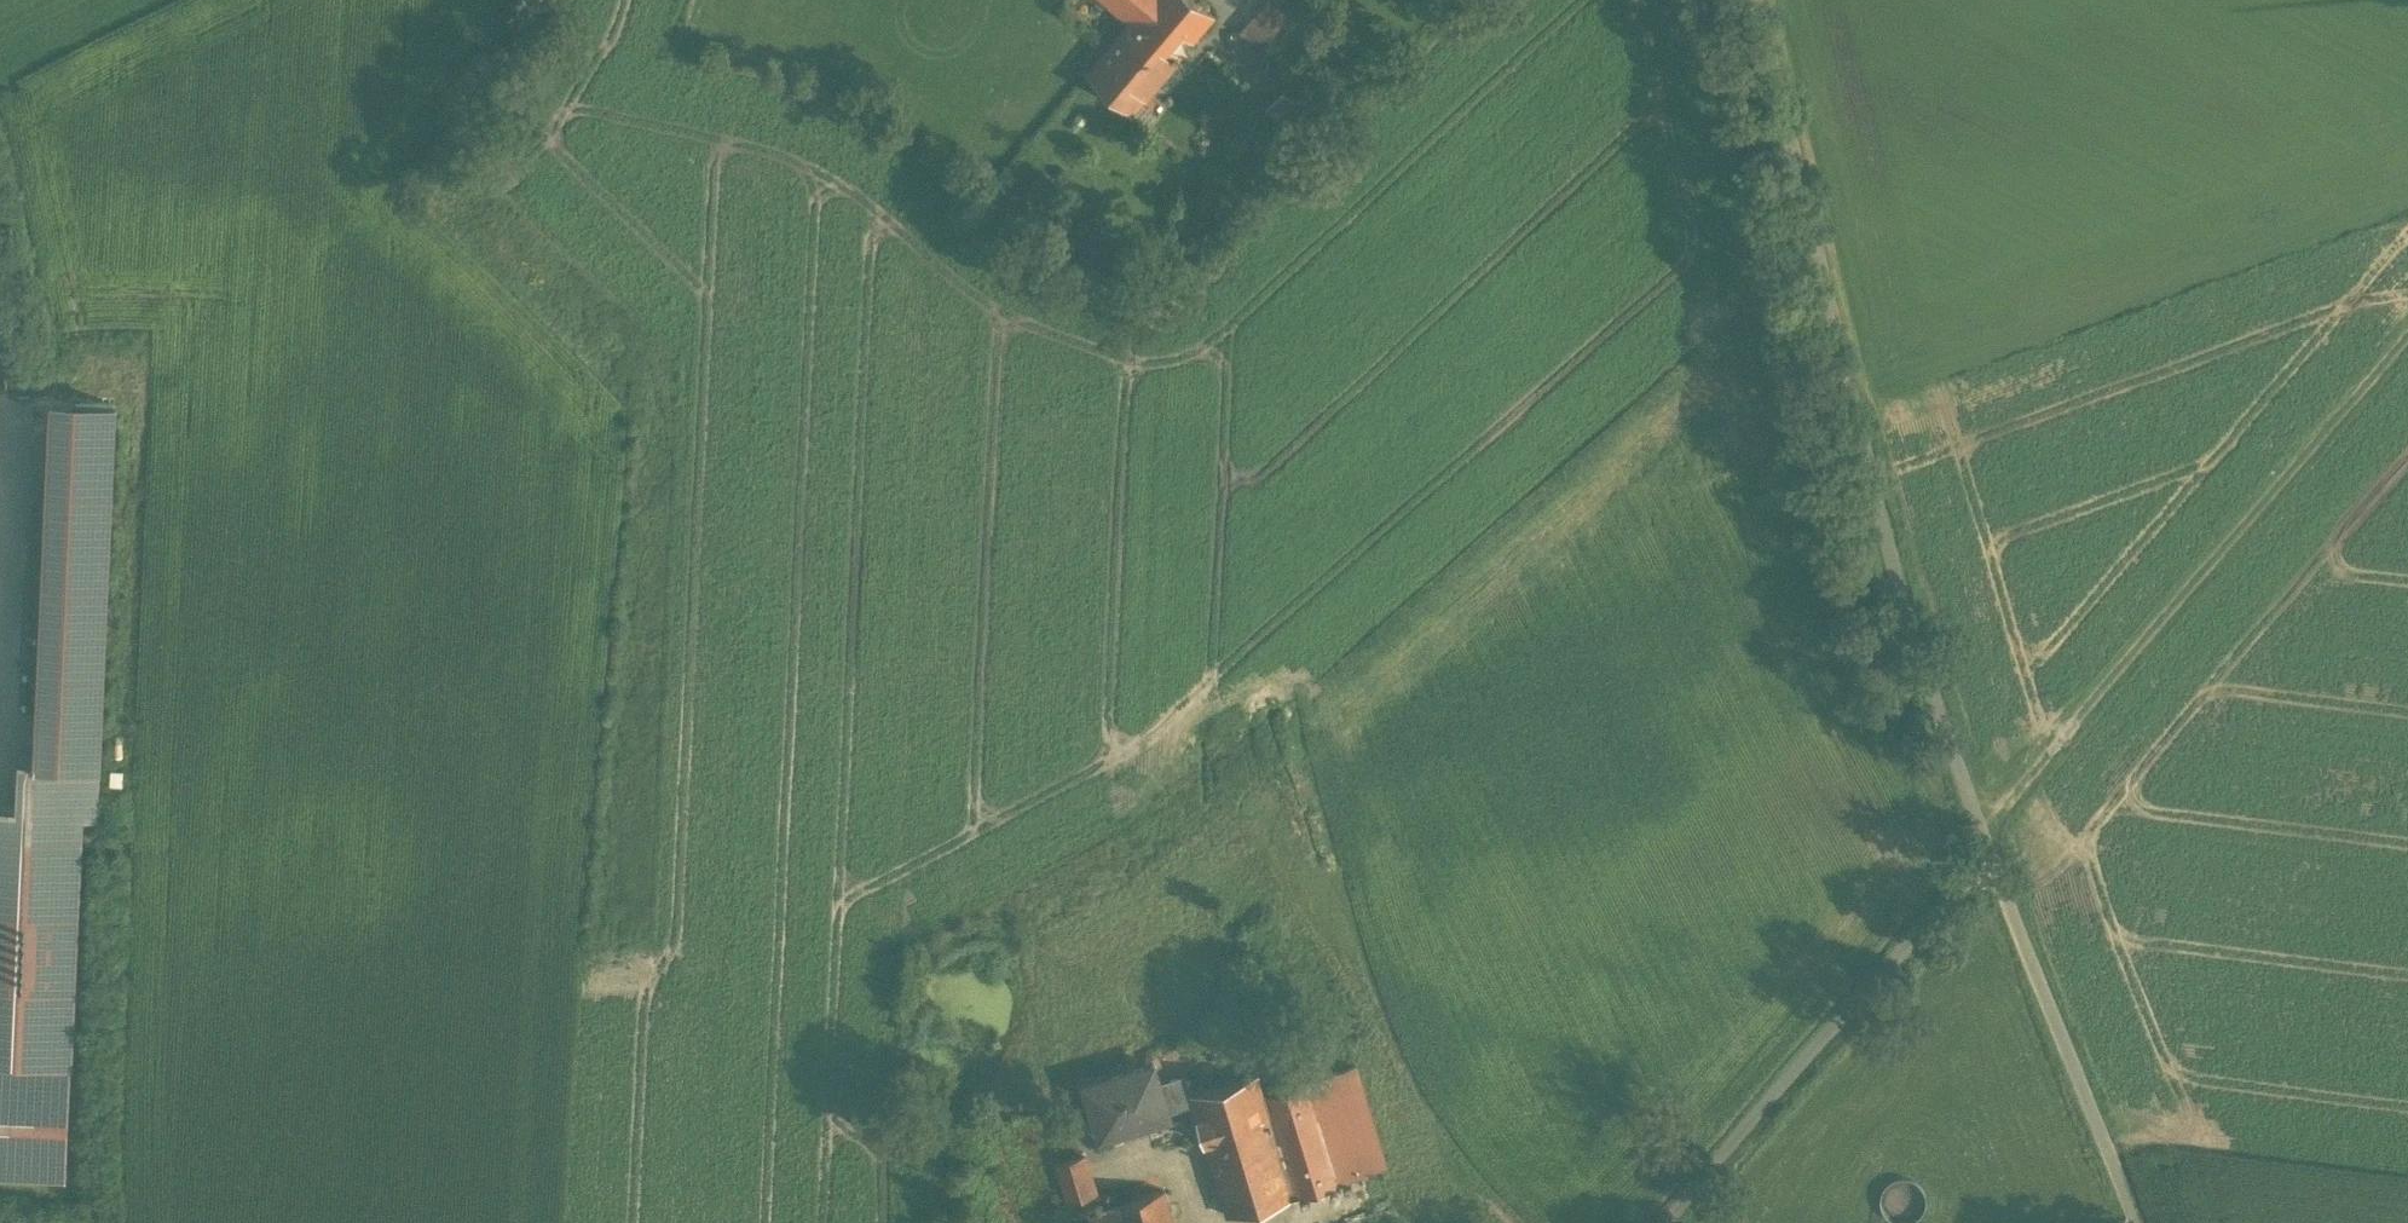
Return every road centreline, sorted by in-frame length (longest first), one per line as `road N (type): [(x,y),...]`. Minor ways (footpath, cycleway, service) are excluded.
road 1 (unclassified): [(1752,0),(1885,549),(1929,692),(2136,1222)]
road 2 (track): [(1981,831),(2047,741),(2407,329)]

